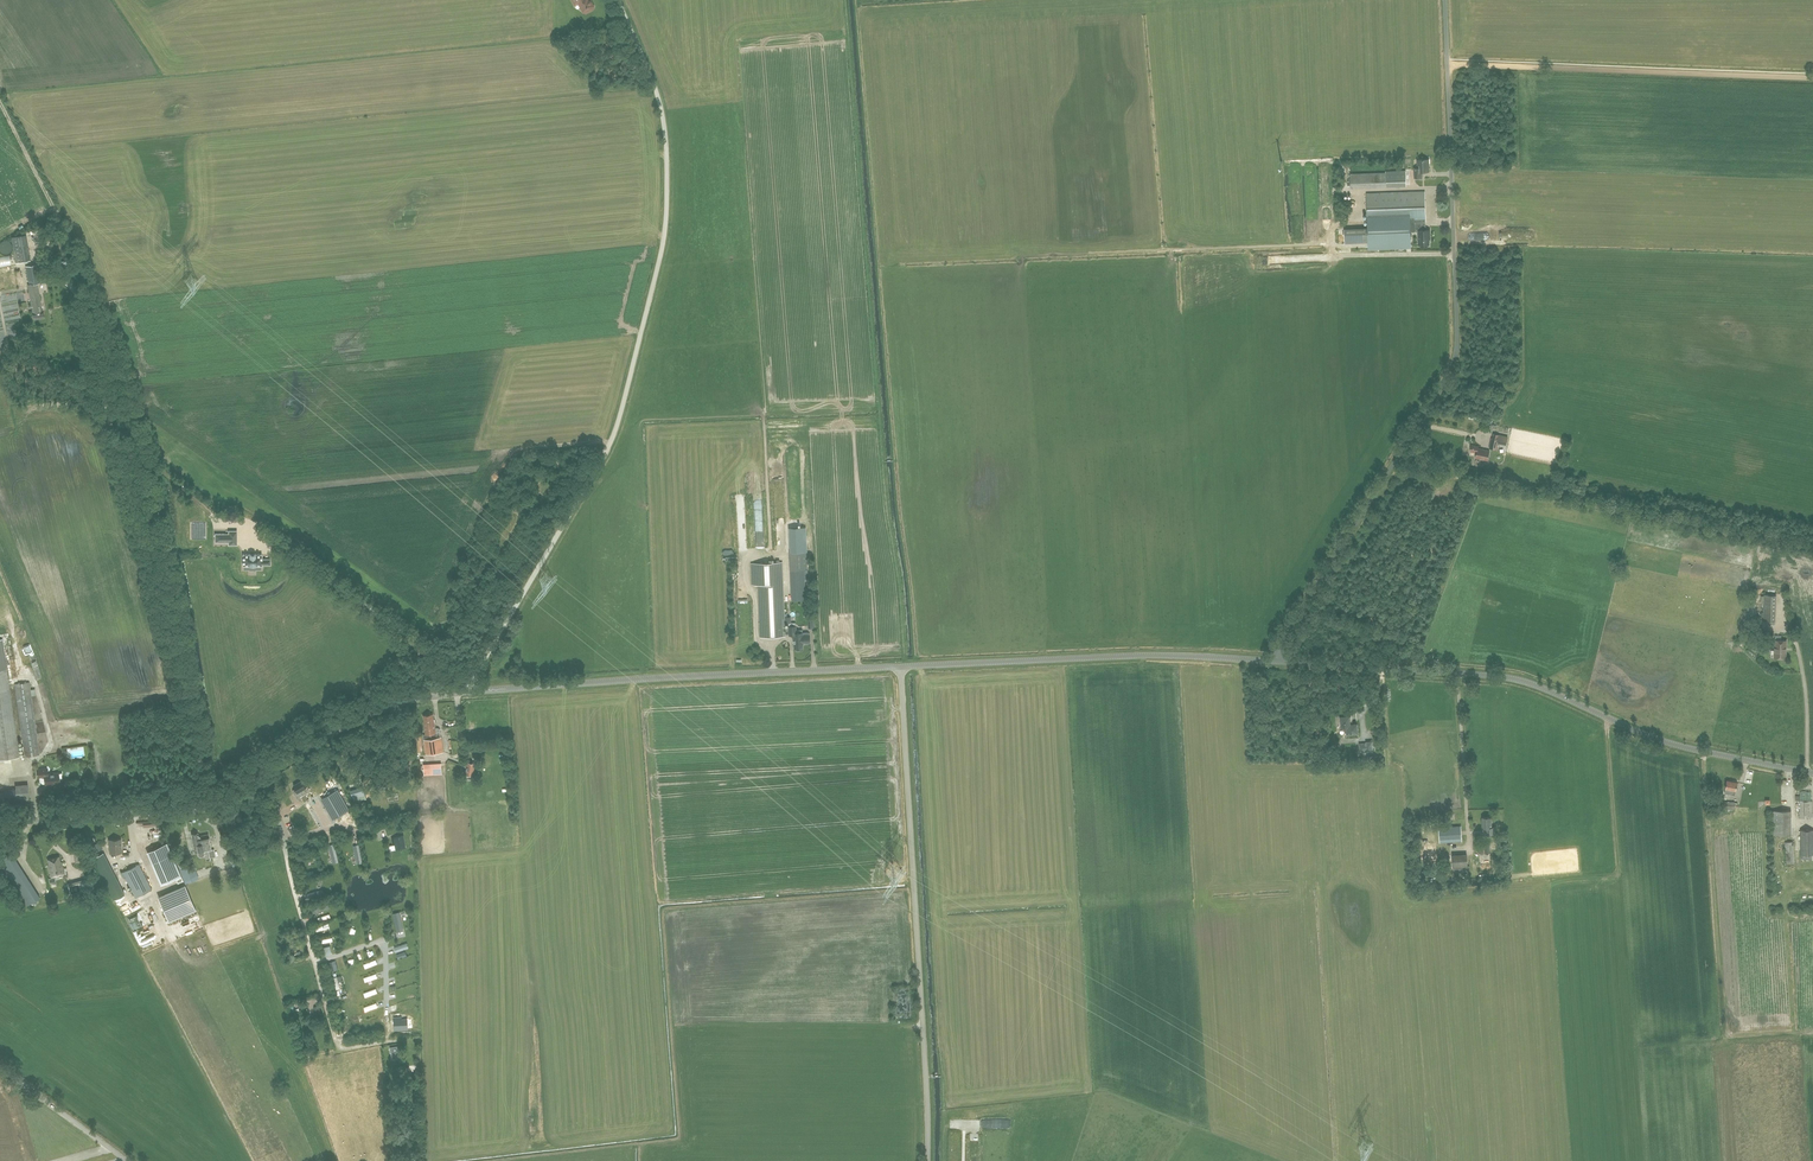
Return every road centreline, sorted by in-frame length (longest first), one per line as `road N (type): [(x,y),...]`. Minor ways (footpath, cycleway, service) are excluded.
road 1 (unclassified): [(472,691),(609,448),(668,231),(668,132),(618,0)]
road 2 (unclassified): [(1276,662),(1456,358),(1445,0)]
road 3 (track): [(186,689),(117,349),(0,98)]
road 4 (tertiary): [(1812,773),(1658,740),(1517,680),(1276,662)]
road 5 (tertiary): [(0,825),(203,808),(384,708),(472,691)]
road 6 (unclassified): [(928,1160),(900,667)]
road 7 (tertiary): [(472,691),(900,667)]
road 8 (tertiary): [(1276,662),(1149,655),(900,667)]
road 9 (track): [(1448,64),(1812,77)]
road 10 (unclassified): [(127,1160),(0,1067)]
road 11 (track): [(315,962),(338,1046),(397,1039)]

